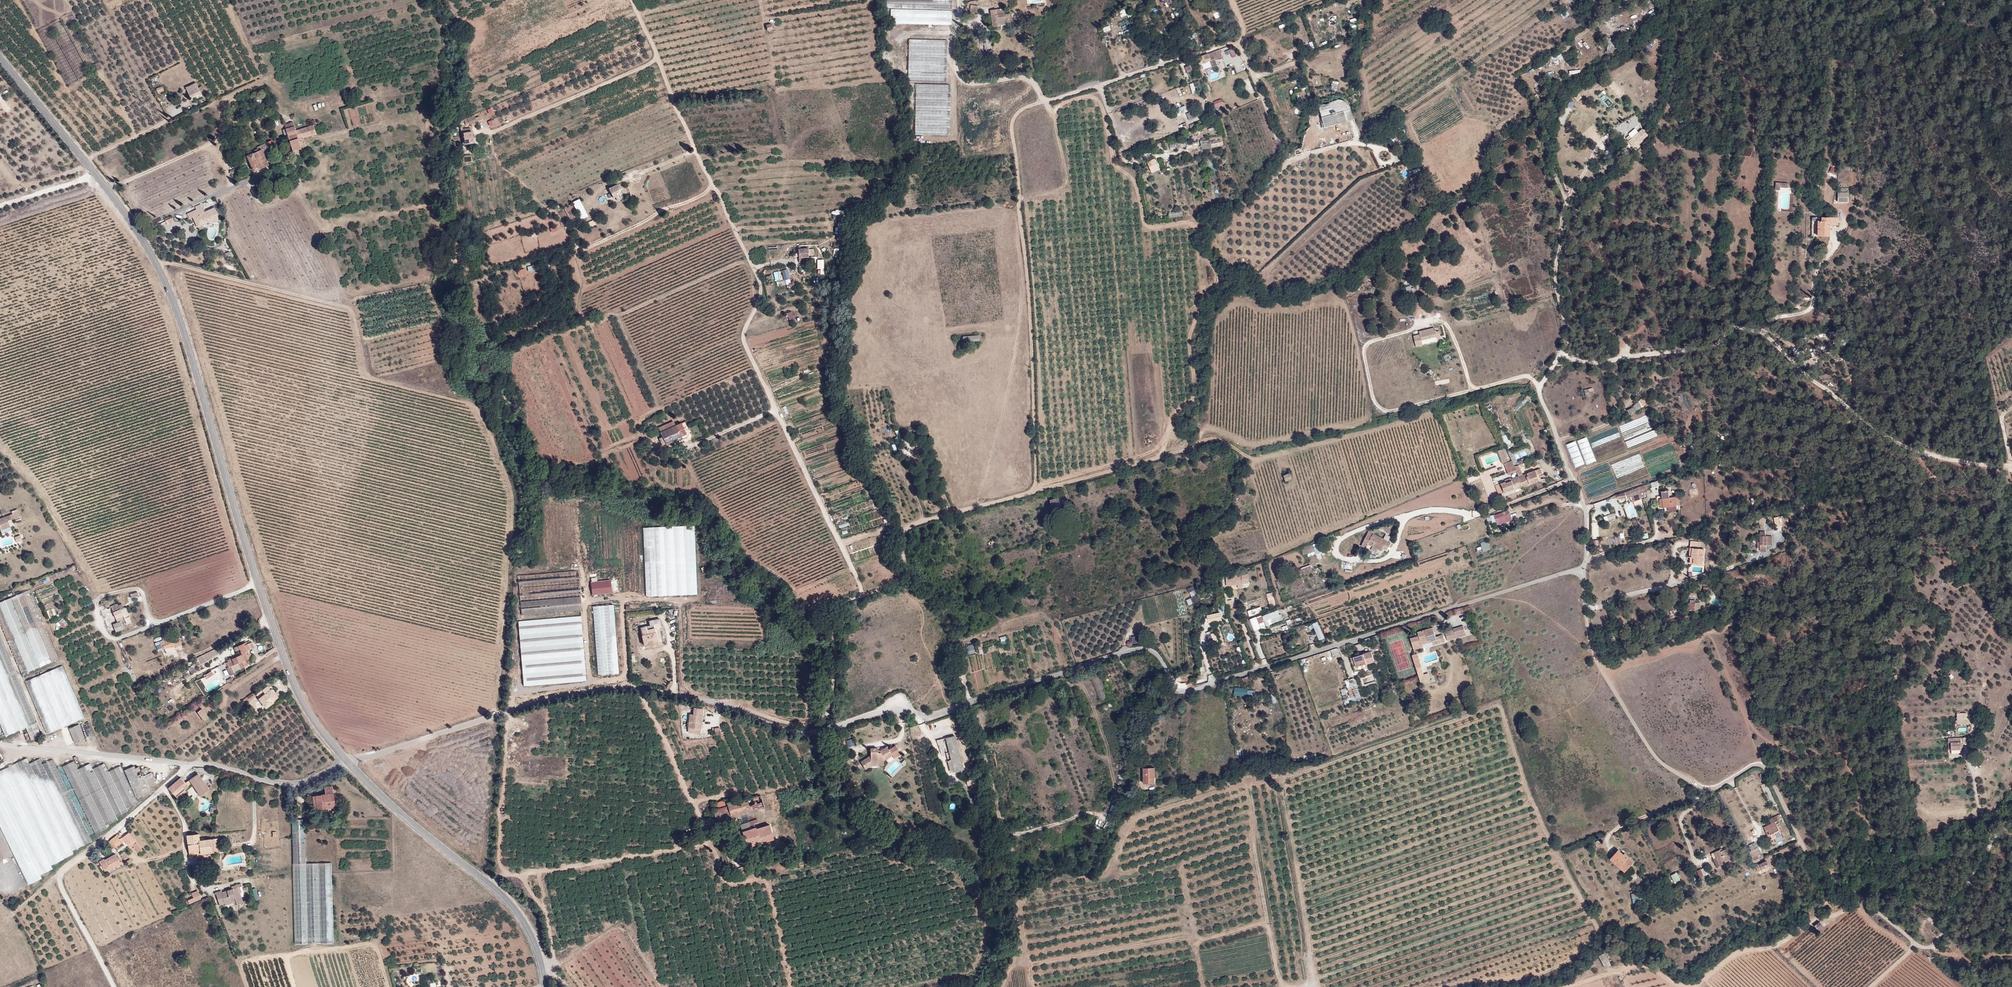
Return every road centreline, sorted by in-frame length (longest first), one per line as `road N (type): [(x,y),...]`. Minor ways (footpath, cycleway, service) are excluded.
road 1 (residential): [(1585,566),(1188,692),(1177,688),(1157,654),(1139,649),(954,708),(918,713),(897,701),(796,734),(735,710)]
road 2 (track): [(634,0),(757,277),(746,344),(862,596)]
road 3 (residential): [(1953,915),(1936,946),(1908,939),(1802,845),(1761,763),(1710,790),(1665,767),(1596,664),(1585,566)]
road 4 (track): [(1171,456),(905,529),(905,572),(828,613),(830,709),(808,725),(735,710)]
road 5 (track): [(961,0),(958,67),(972,83),(1023,78),(1035,82),(1043,101),(1231,43),(1240,45),(1285,152),(1293,158),(1356,142),(1388,153)]
road 6 (tertiary): [(0,56),(148,245),(188,343),(261,581)]
road 7 (track): [(1043,101),(1012,120),(1011,133),(1032,322),(1030,494)]
road 8 (residential): [(347,761),(589,691),(655,690),(735,710)]
road 9 (track): [(643,689),(709,840),(485,883)]
road 10 (unclassified): [(347,761),(298,786),(207,766),(0,743)]
road 11 (track): [(1861,900),(1813,918),(1781,941),(1728,953),(1698,983),(1676,983),(1638,962),(1568,986)]
road 12 (tertiary): [(347,761),(444,853),(502,894),(533,935),(544,986)]
road 13 (track): [(1559,355),(1570,323),(1556,261),(1567,192),(1553,168),(1549,132),(1562,100),(1563,62)]
road 14 (track): [(113,986),(62,878),(184,763)]
road 15 (track): [(2011,466),(1927,455),(1894,442),(1776,342)]
road 16 (track): [(1559,355),(1586,362),(1706,347),(1733,325),(1776,342)]
road 17 (residential): [(1585,566),(1587,512),(1539,387),(1559,355)]
road 18 (track): [(711,182),(704,194),(593,245),(531,263)]
road 19 (track): [(161,788),(184,824),(188,878),(211,886),(255,885)]
road 20 (residential): [(261,581),(119,637)]
road 21 (tertiary): [(286,654),(304,703),(347,761)]

